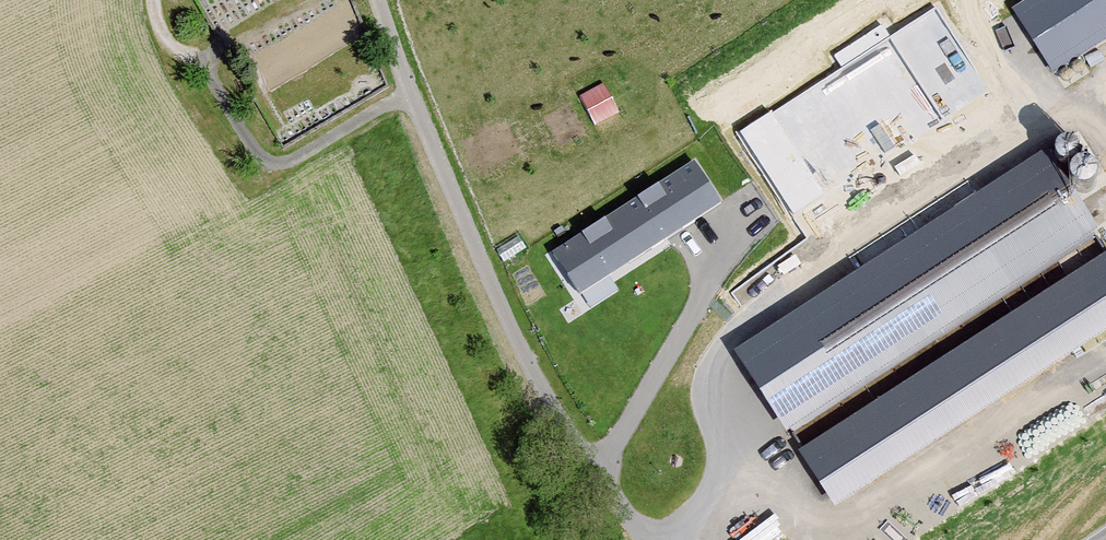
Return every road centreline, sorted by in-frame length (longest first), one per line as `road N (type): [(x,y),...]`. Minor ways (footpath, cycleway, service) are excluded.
road 1 (track): [(387,0),(413,96),(555,413),(648,539)]
road 2 (track): [(155,0),(166,46),(200,61),(267,171),(413,96)]

